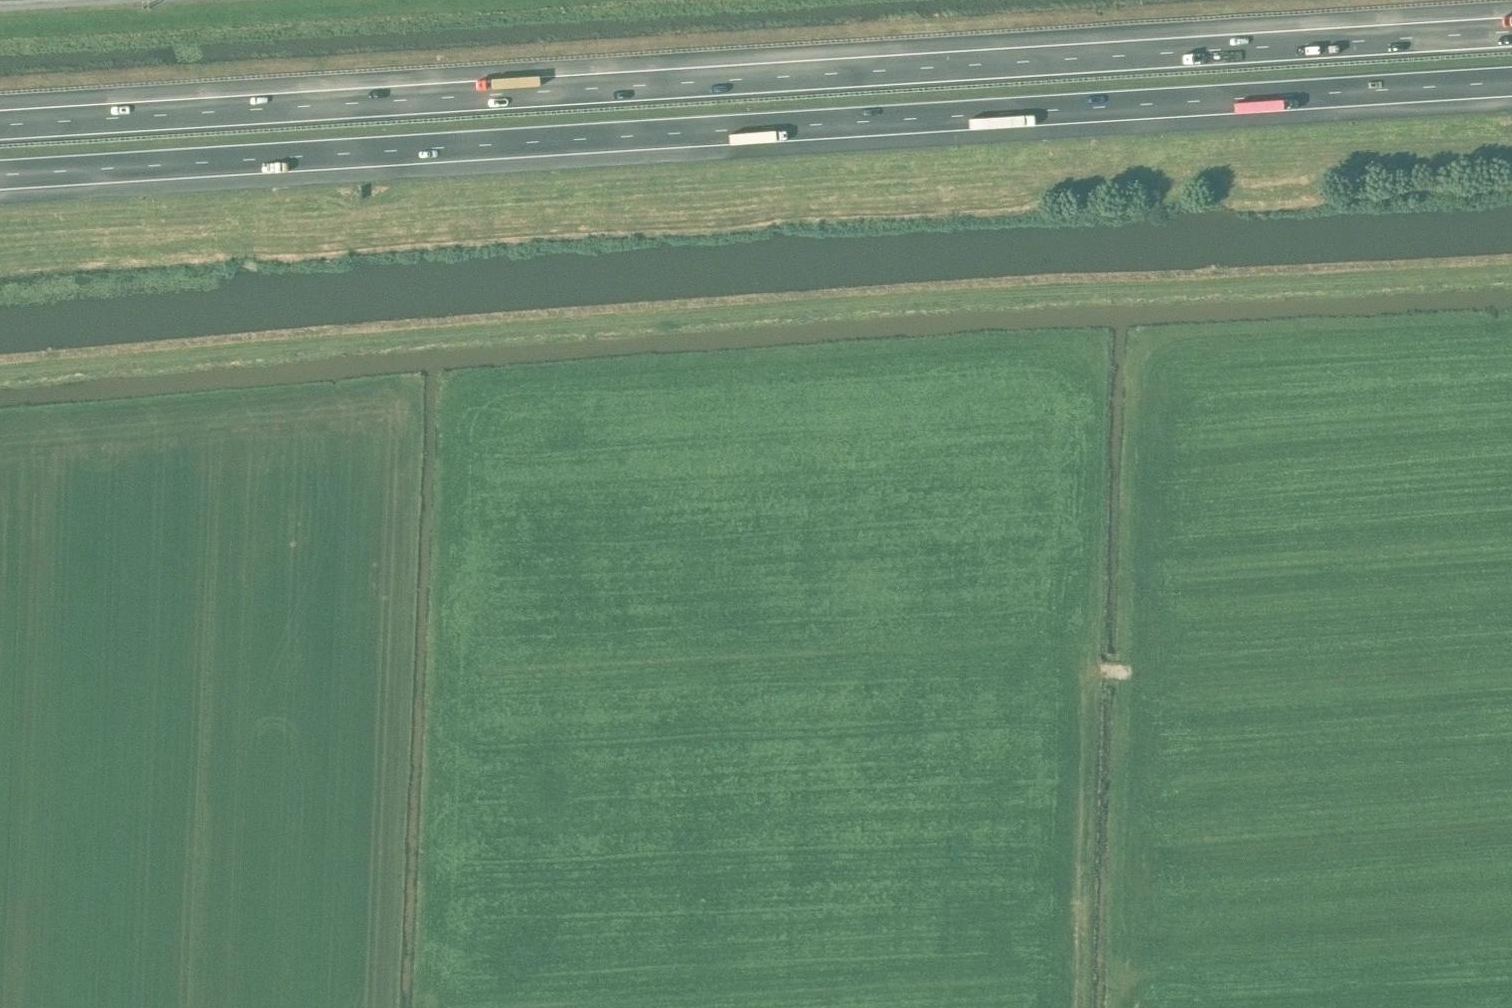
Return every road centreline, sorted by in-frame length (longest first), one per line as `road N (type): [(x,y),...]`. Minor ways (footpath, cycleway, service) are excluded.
road 1 (motorway): [(1511,32),(0,125)]
road 2 (motorway): [(0,175),(1511,82)]

